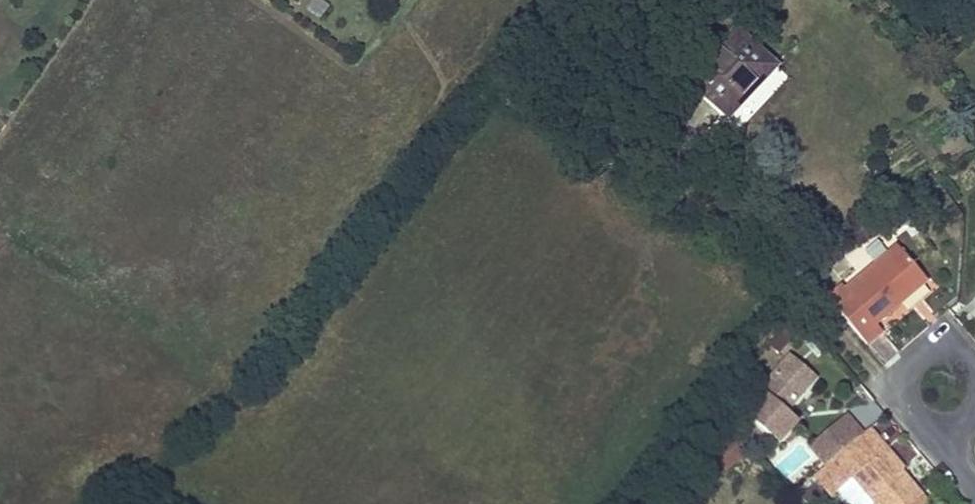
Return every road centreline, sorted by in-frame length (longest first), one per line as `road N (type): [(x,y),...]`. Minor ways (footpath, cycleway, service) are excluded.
road 1 (residential): [(974,365),(940,350),(913,366),(907,397),(926,422)]

